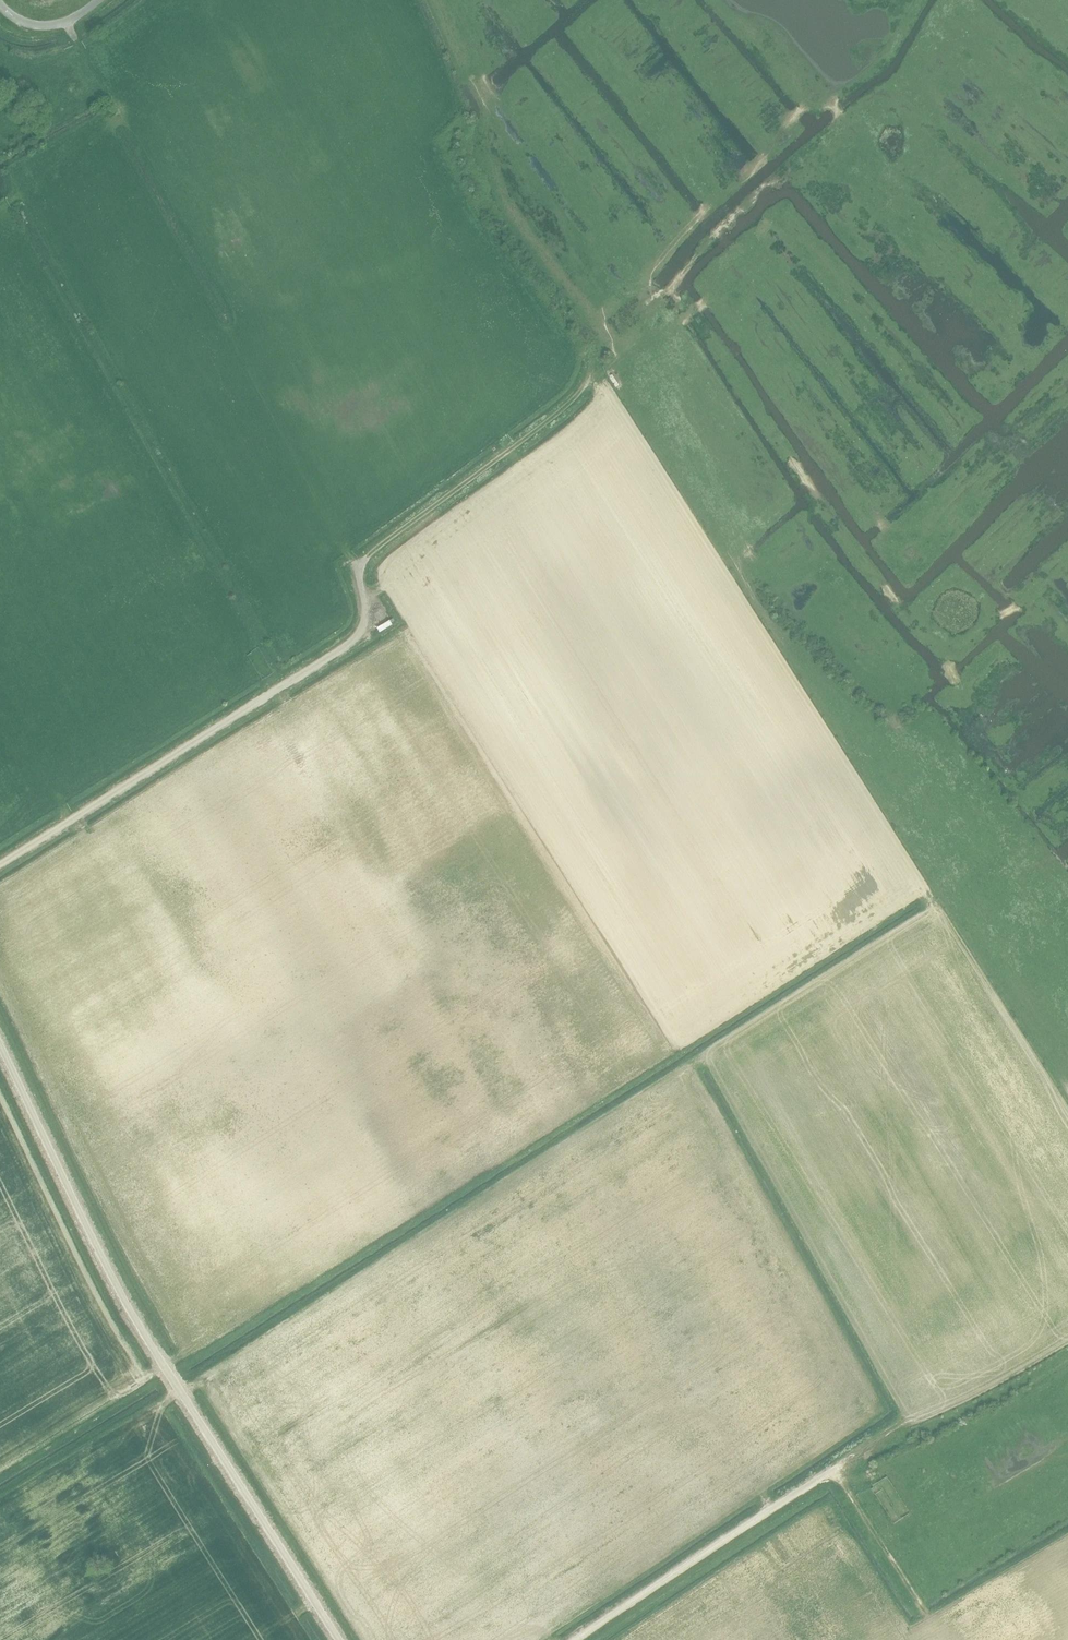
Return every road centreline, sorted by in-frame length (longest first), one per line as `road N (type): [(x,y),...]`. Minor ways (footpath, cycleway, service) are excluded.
road 1 (unclassified): [(352,1639),(154,1331),(0,1037)]
road 2 (track): [(355,643),(366,623),(361,571),(371,556),(559,416),(578,397),(596,345),(660,294),(799,158)]
road 3 (unclassified): [(0,865),(355,643)]
road 4 (unclassified): [(588,1639),(906,1425)]

